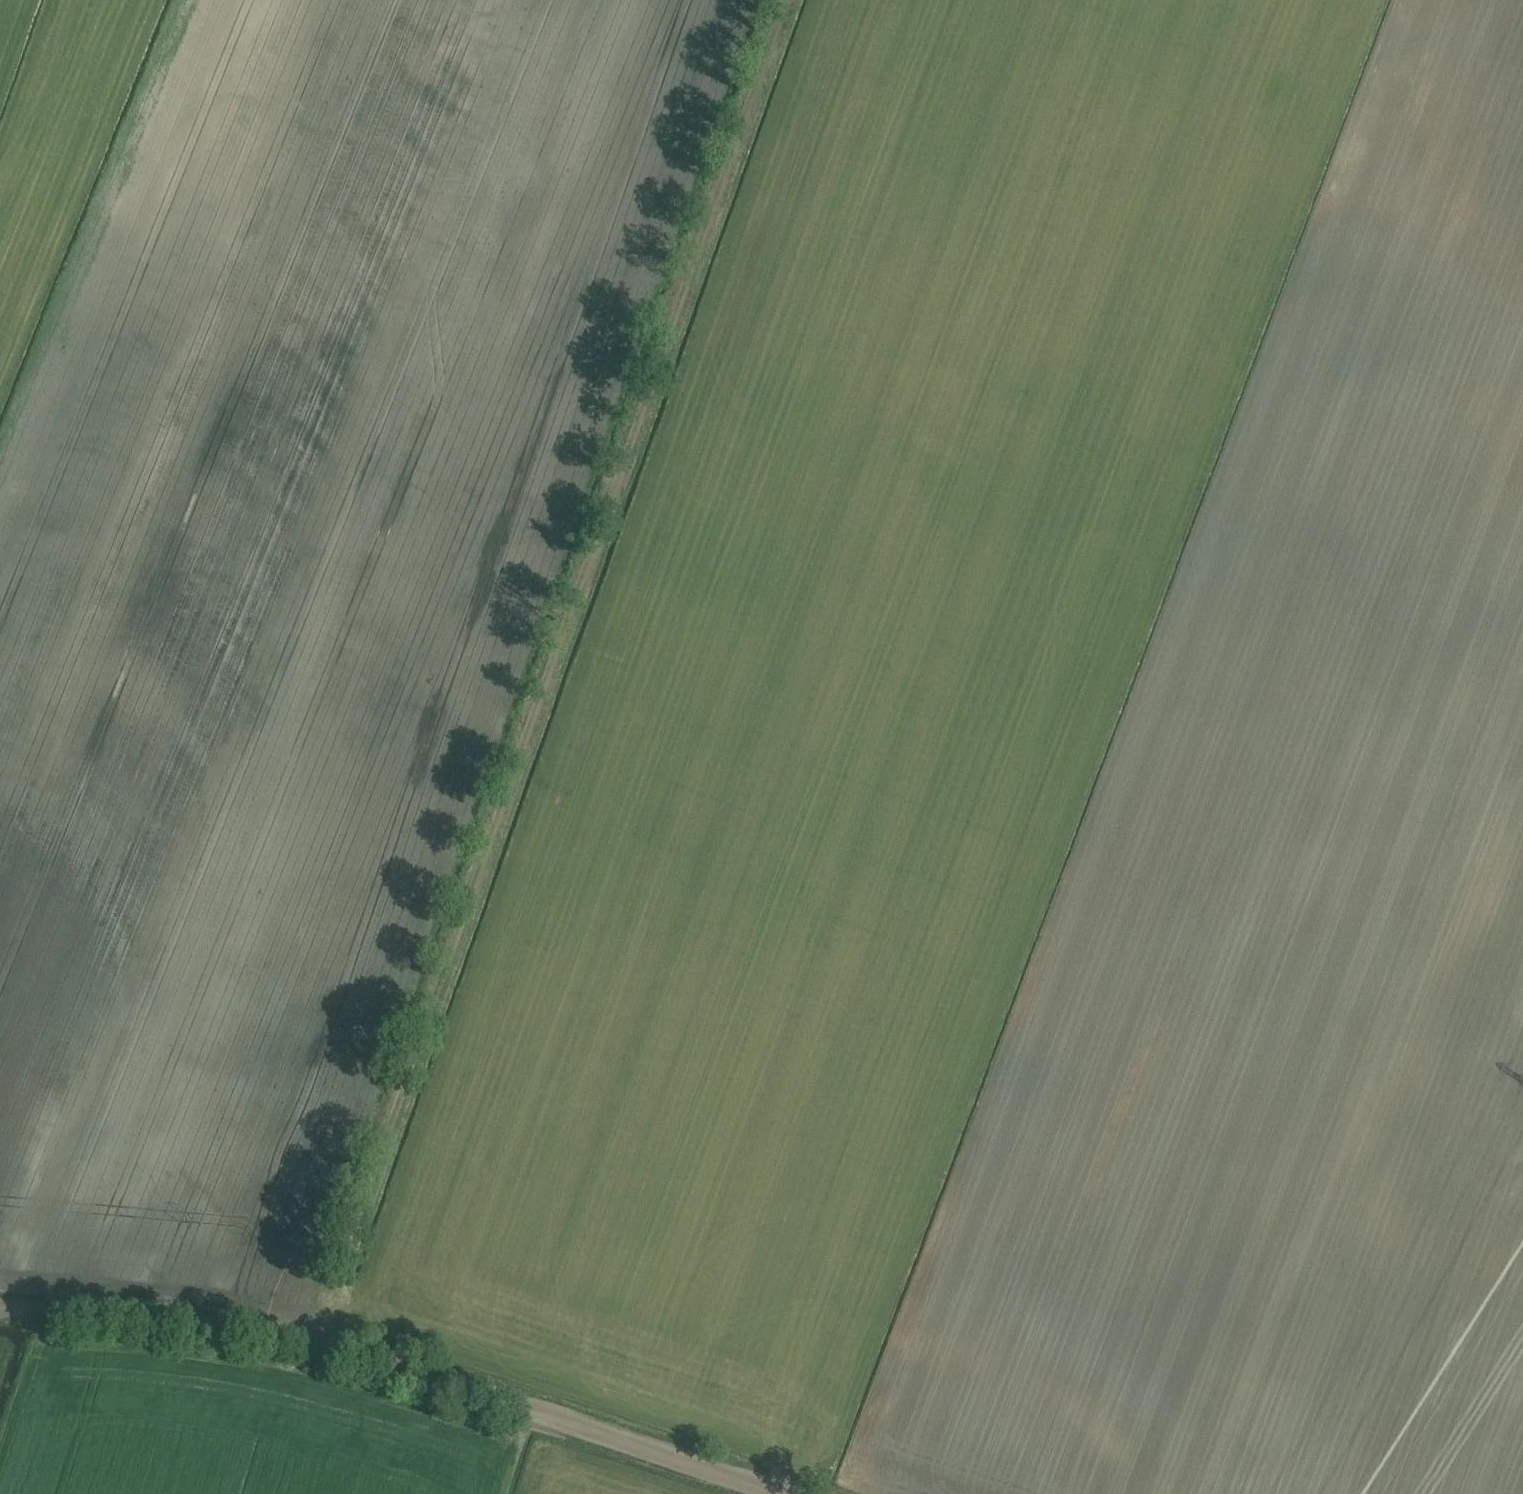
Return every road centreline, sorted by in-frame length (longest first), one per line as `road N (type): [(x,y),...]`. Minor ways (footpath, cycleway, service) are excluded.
road 1 (track): [(310,1336),(776,0)]
road 2 (track): [(0,1298),(310,1336),(805,1493)]

